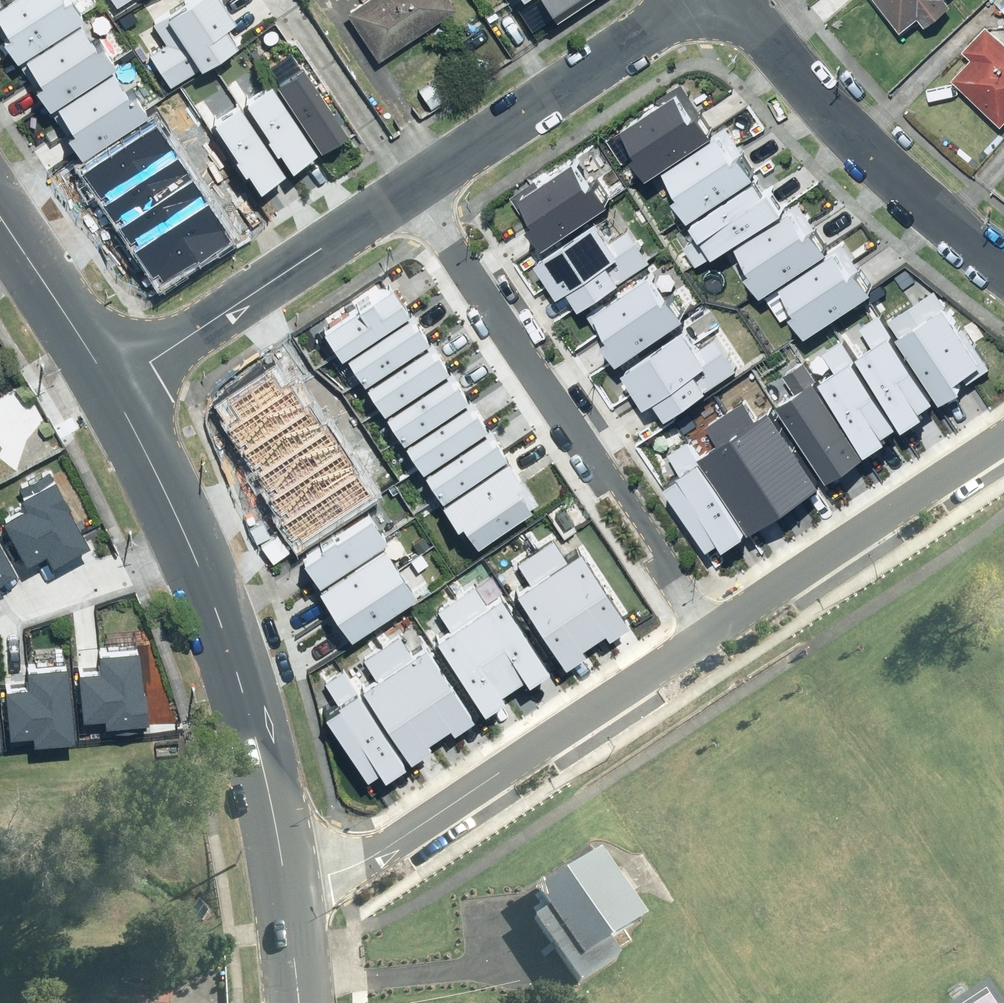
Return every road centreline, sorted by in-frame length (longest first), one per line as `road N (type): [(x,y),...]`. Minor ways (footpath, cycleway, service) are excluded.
road 1 (residential): [(411,186),(718,635)]
road 2 (tertiary): [(283,894),(228,650),(113,385)]
road 3 (residential): [(283,894),(367,864),(718,635)]
road 4 (residential): [(734,0),(855,142),(1003,270)]
road 5 (residential): [(113,385),(411,186)]
road 6 (residential): [(718,635),(1003,448)]
road 7 (residential): [(411,186),(691,0)]
road 8 (tertiary): [(113,385),(0,217)]

